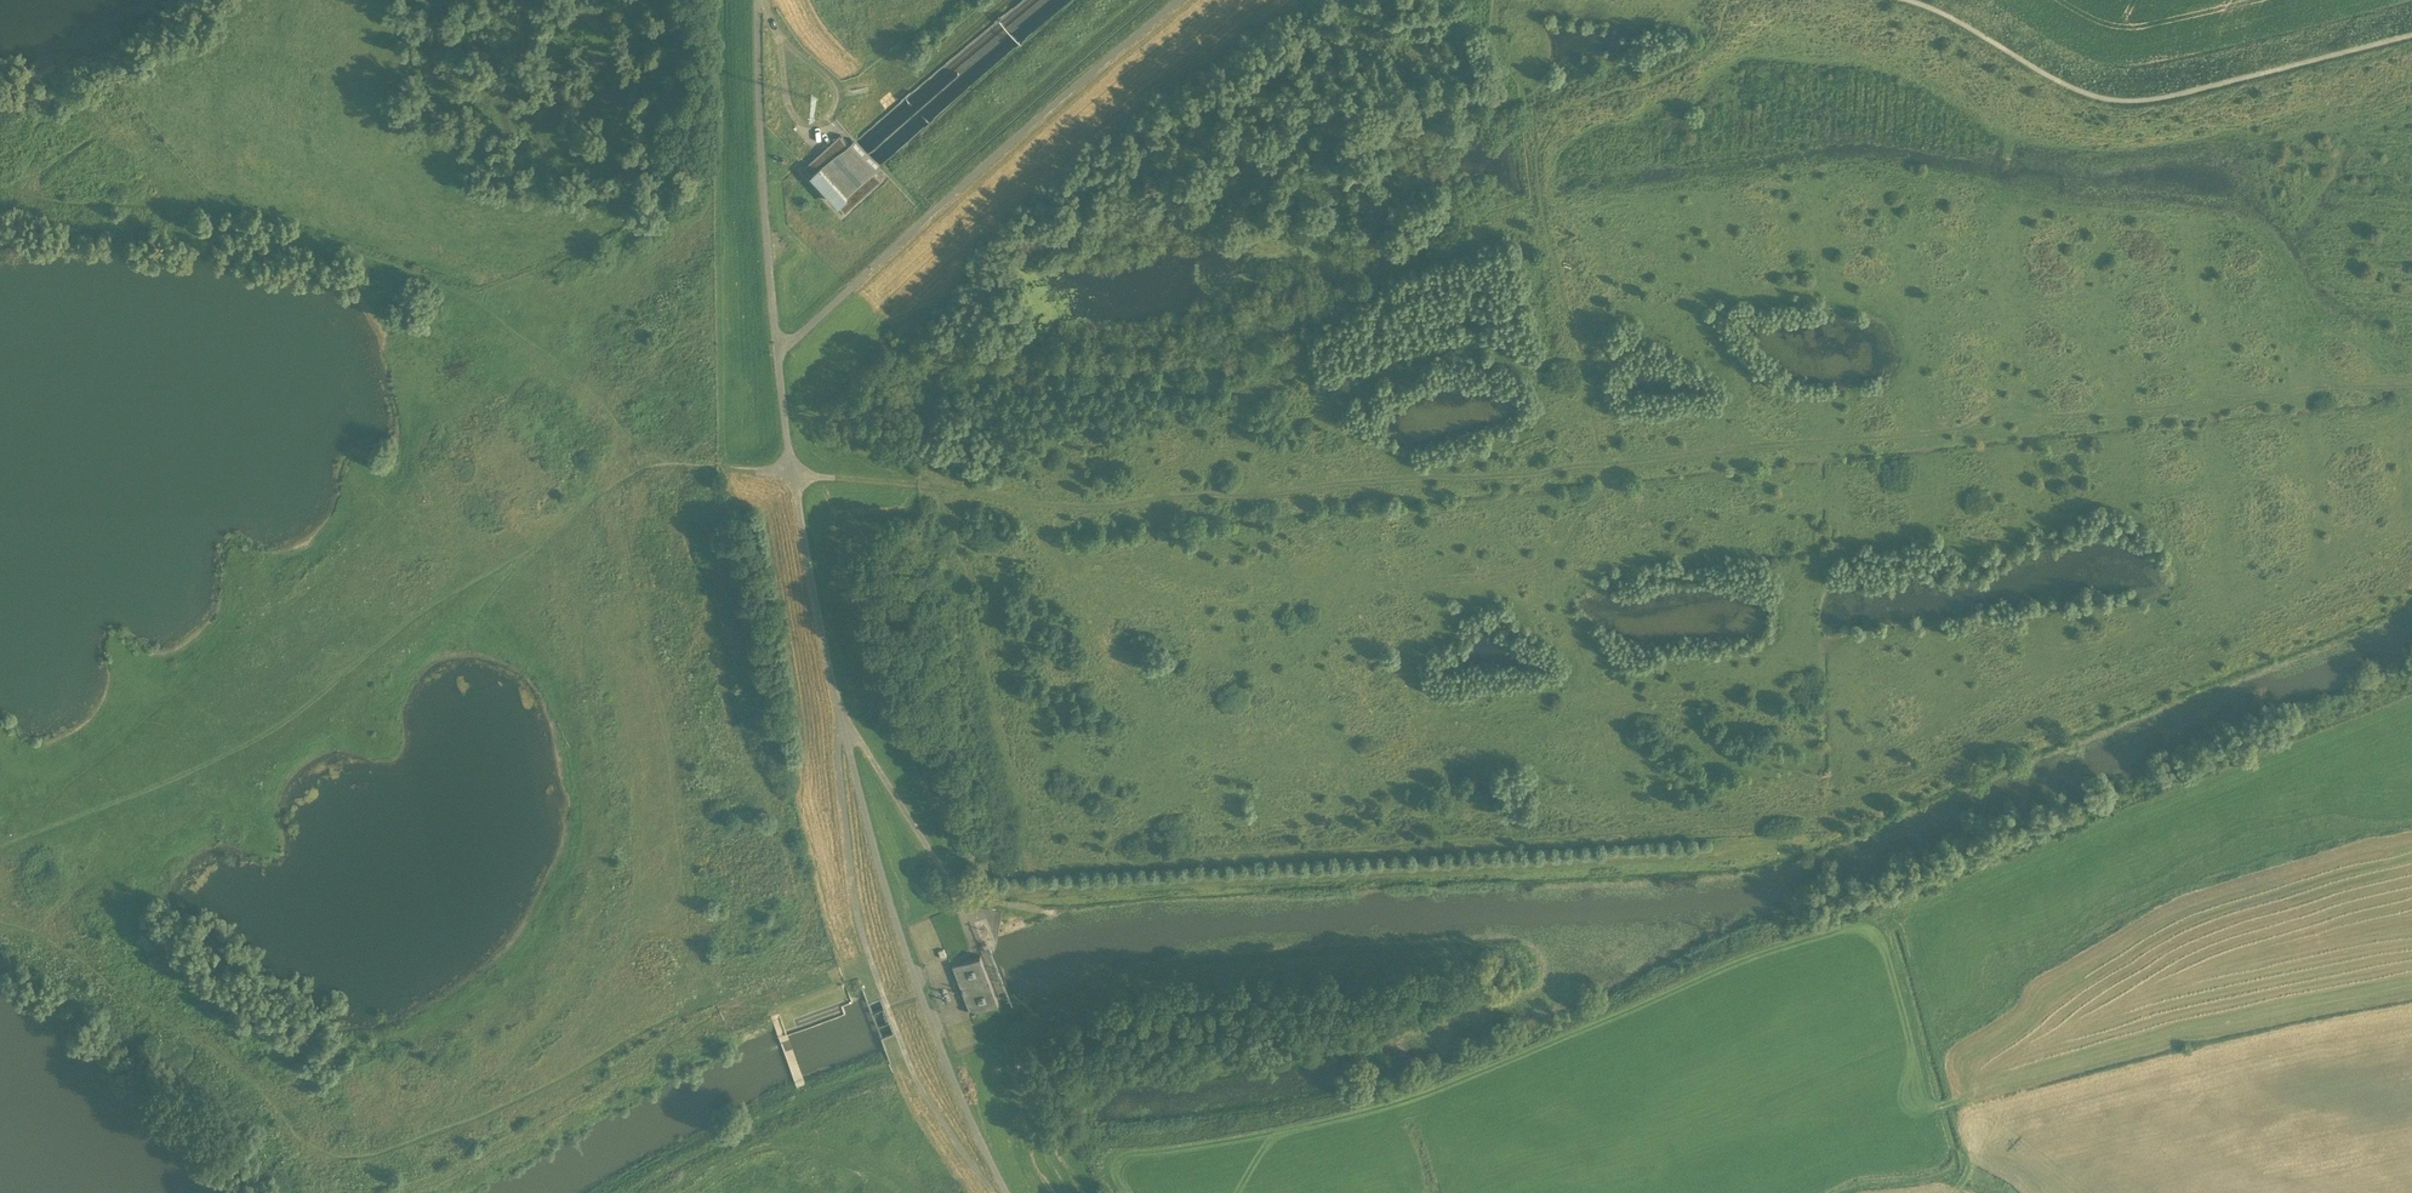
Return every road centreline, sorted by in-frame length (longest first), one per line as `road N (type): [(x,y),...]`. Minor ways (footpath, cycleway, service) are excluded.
road 1 (motorway): [(0,590),(535,189),(761,0)]
road 2 (motorway): [(721,0),(306,335),(0,559)]
road 3 (track): [(1606,467),(1991,428),(2036,417),(2411,385)]
road 4 (track): [(1014,498),(1099,508),(1606,467)]
road 5 (track): [(888,899),(839,717),(792,476)]
road 6 (track): [(757,0),(778,353)]
road 7 (track): [(1006,1192),(945,1057),(888,899)]
road 8 (track): [(1014,498),(1140,696)]
road 9 (track): [(792,476),(778,353)]

